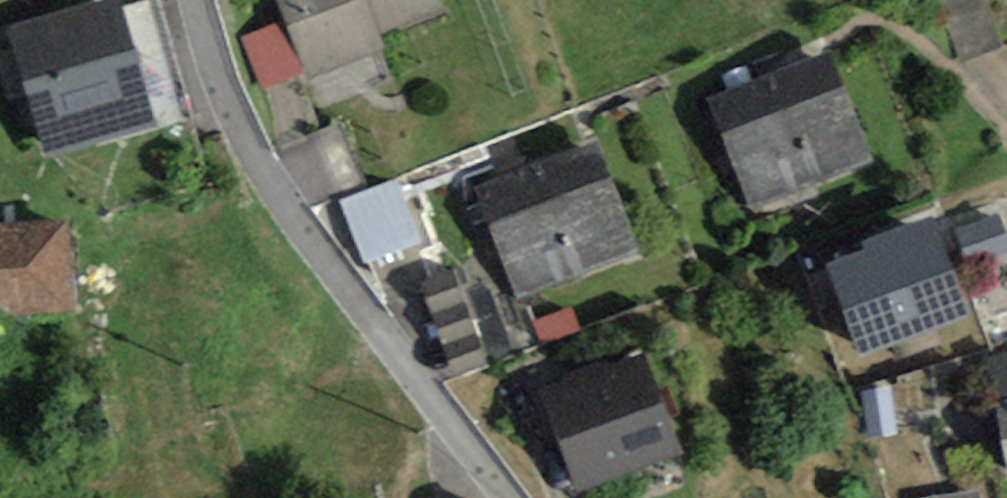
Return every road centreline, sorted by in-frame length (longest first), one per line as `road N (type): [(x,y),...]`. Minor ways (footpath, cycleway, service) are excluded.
road 1 (residential): [(509,497),(268,176),(225,88),(200,0)]

